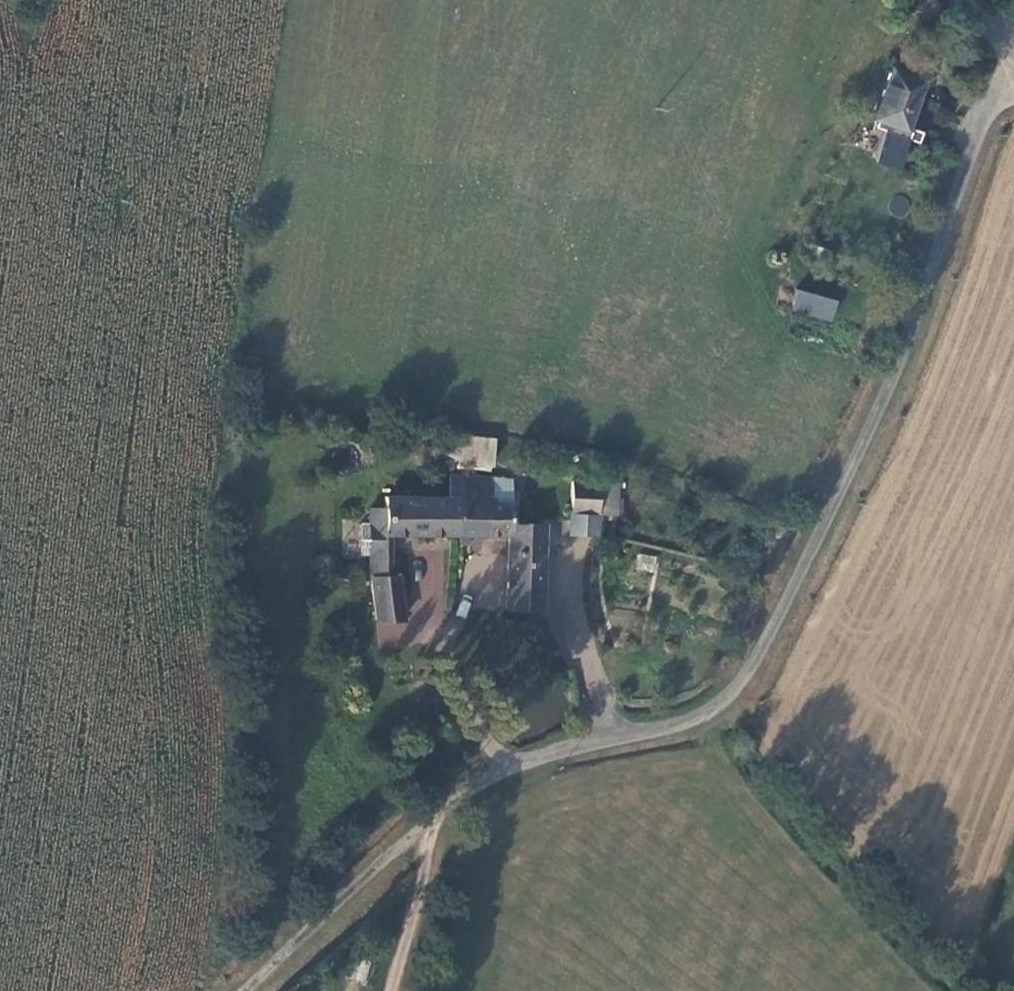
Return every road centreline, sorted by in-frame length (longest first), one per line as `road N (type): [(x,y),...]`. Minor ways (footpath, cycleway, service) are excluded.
road 1 (unclassified): [(1007,55),(883,408),(769,642),(733,693),(689,723),(556,750),(446,804),(244,990)]

